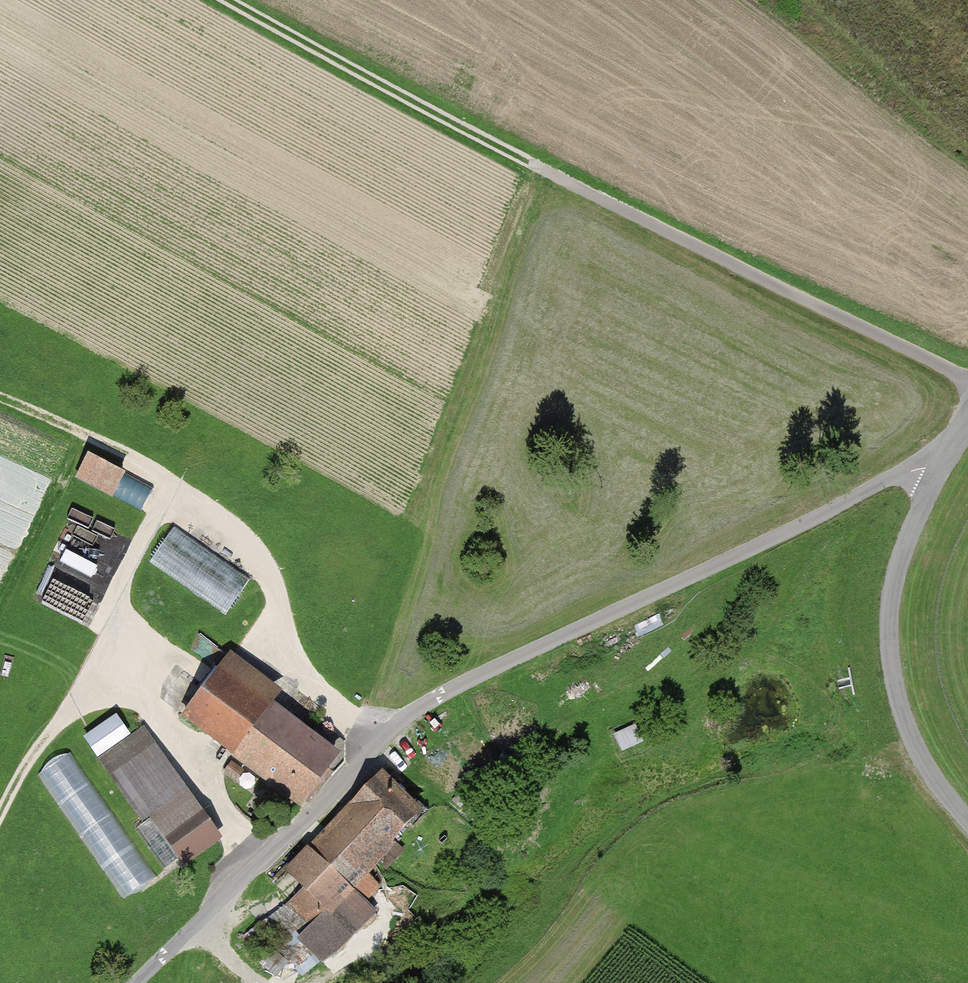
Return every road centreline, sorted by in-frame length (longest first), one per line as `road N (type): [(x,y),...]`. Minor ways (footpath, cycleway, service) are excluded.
road 1 (residential): [(943,457),(386,729),(131,982)]
road 2 (track): [(224,0),(627,211),(967,377)]
road 3 (residential): [(943,457),(893,572),(890,647),(909,741),(967,826)]
road 4 (track): [(0,398),(147,466)]

